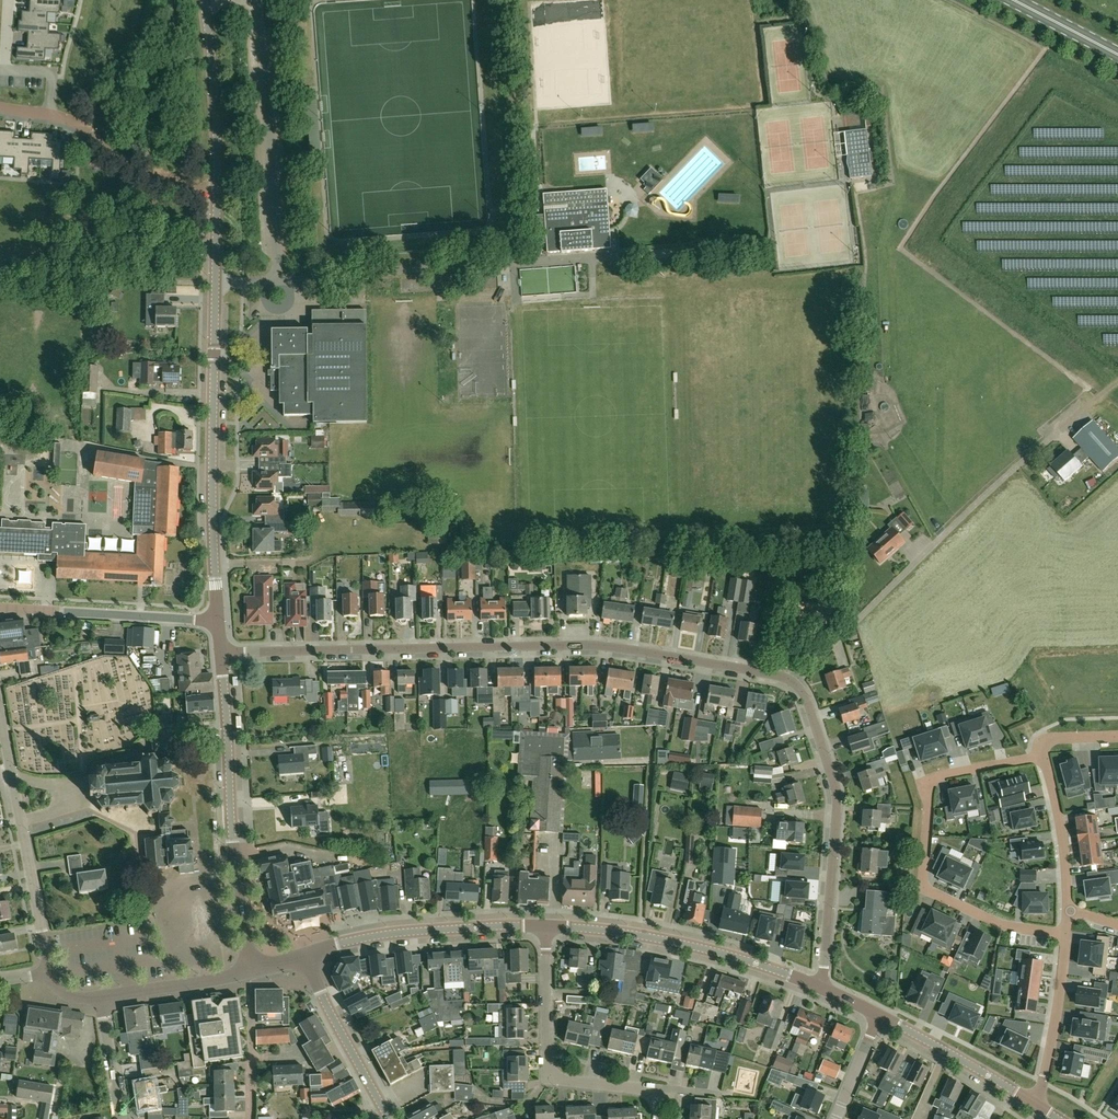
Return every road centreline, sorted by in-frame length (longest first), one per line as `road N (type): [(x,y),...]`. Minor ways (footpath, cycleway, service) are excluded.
road 1 (residential): [(793,678),(629,644),(562,640),(221,654)]
road 2 (secondary): [(218,621),(217,190)]
road 3 (residential): [(793,678),(1083,400)]
road 4 (residential): [(1065,933),(992,921),(923,888),(927,780),(1045,758)]
road 5 (residential): [(822,989),(835,792),(812,707),(793,678)]
road 6 (secondary): [(252,971),(221,654)]
road 7 (secondary): [(544,926),(683,944),(822,989)]
road 8 (residential): [(659,1118),(661,1085),(559,1074),(552,1059),(544,926)]
road 9 (tertiary): [(0,716),(51,973)]
road 10 (secondary): [(304,957),(391,934),(544,926)]
road 11 (tertiary): [(218,621),(0,610)]
road 12 (secondary): [(217,190),(204,0)]
road 13 (residential): [(217,190),(148,178),(80,126),(48,115)]
road 14 (secondary): [(390,1118),(304,957)]
road 15 (secondary): [(1037,1104),(880,1015)]
road 16 (residential): [(1037,1104),(1065,933)]
road 17 (tertiary): [(102,997),(252,971)]
road 18 (residential): [(1068,908),(1045,758)]
road 19 (residential): [(252,971),(250,1118)]
road 20 (residential): [(121,1118),(102,997)]

